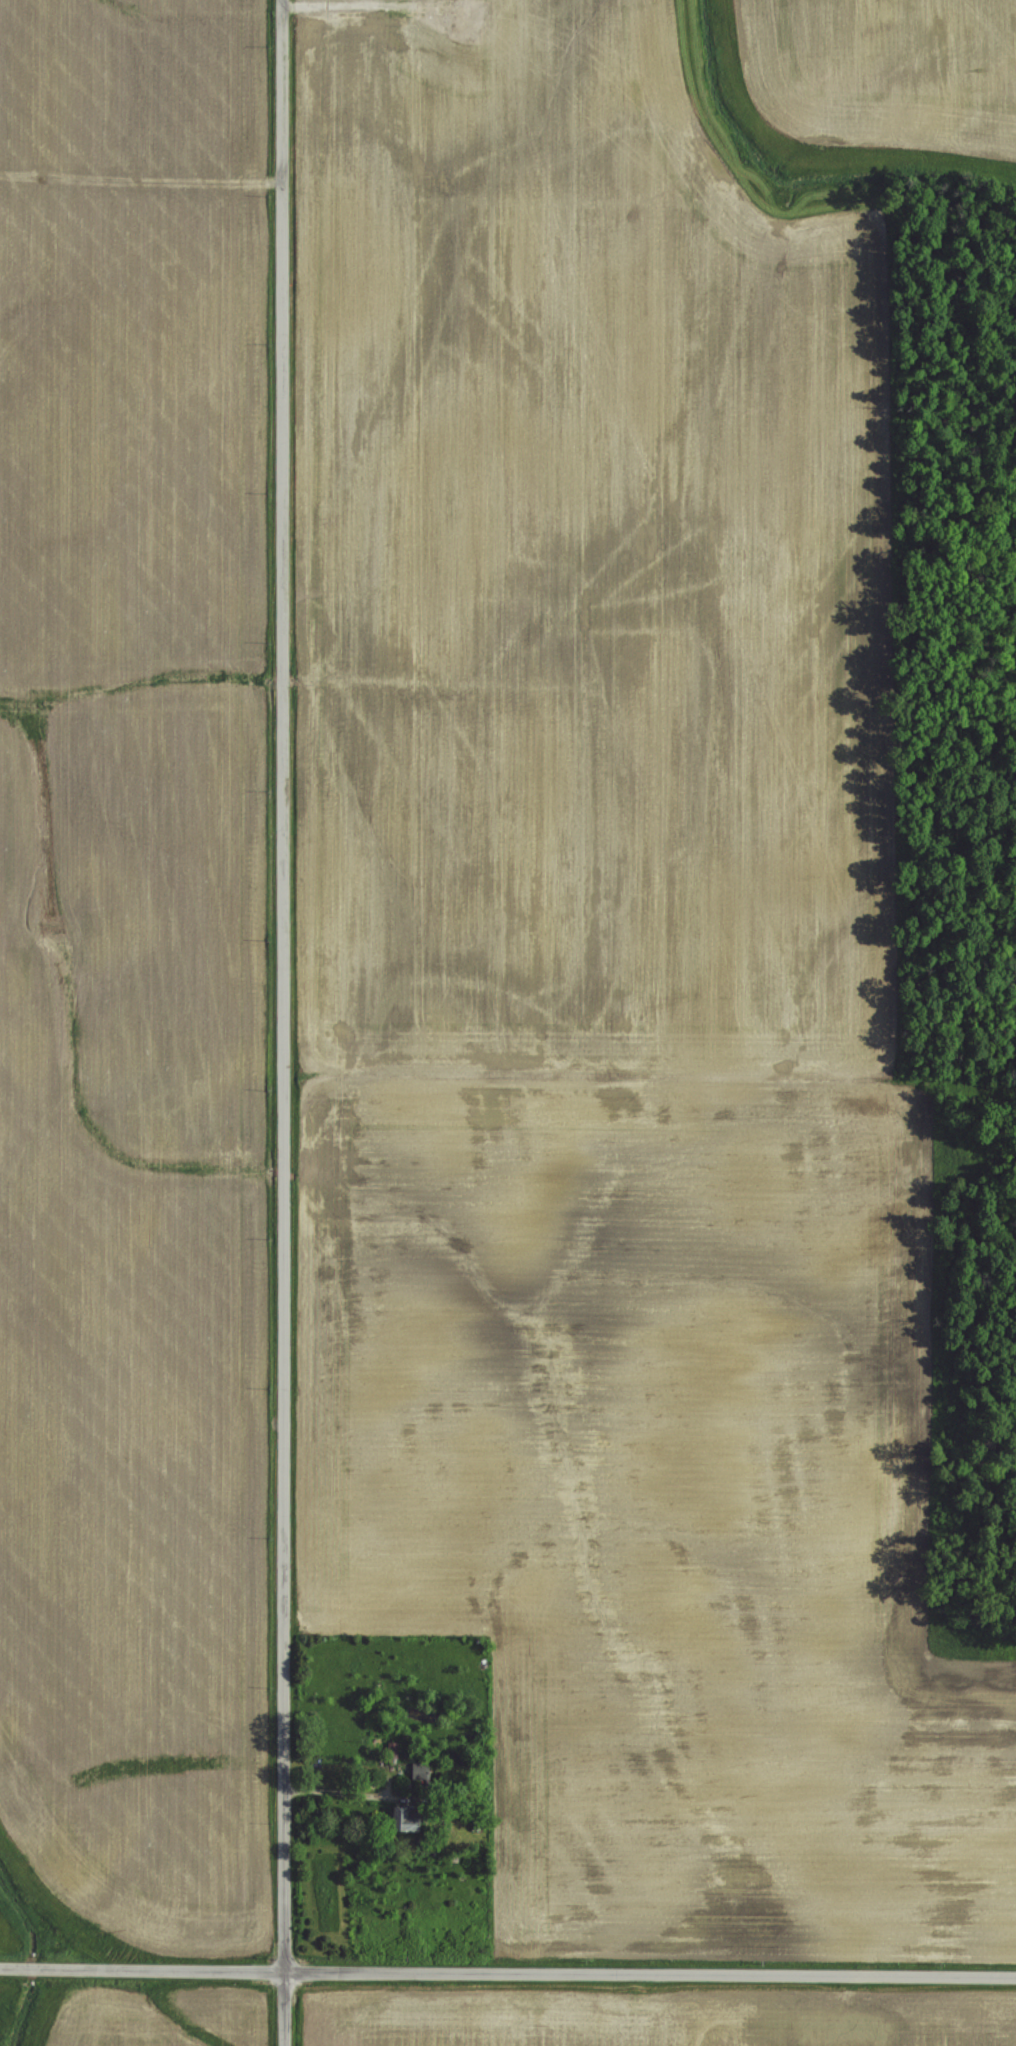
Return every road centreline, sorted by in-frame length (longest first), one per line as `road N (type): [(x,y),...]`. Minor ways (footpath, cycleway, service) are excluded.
road 1 (residential): [(284,2045),(280,0)]
road 2 (residential): [(1015,1973),(0,1958)]

